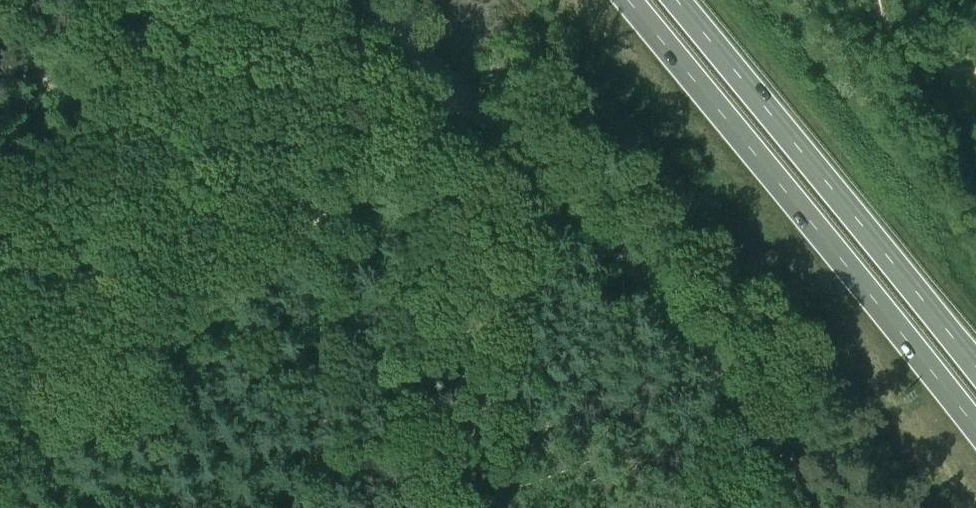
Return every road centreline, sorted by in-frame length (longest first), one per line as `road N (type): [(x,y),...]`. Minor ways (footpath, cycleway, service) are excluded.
road 1 (unclassified): [(822,507),(636,266),(372,0)]
road 2 (trunk): [(629,0),(975,429)]
road 3 (trunk): [(975,366),(677,0)]
road 4 (track): [(0,38),(61,105),(114,141)]

